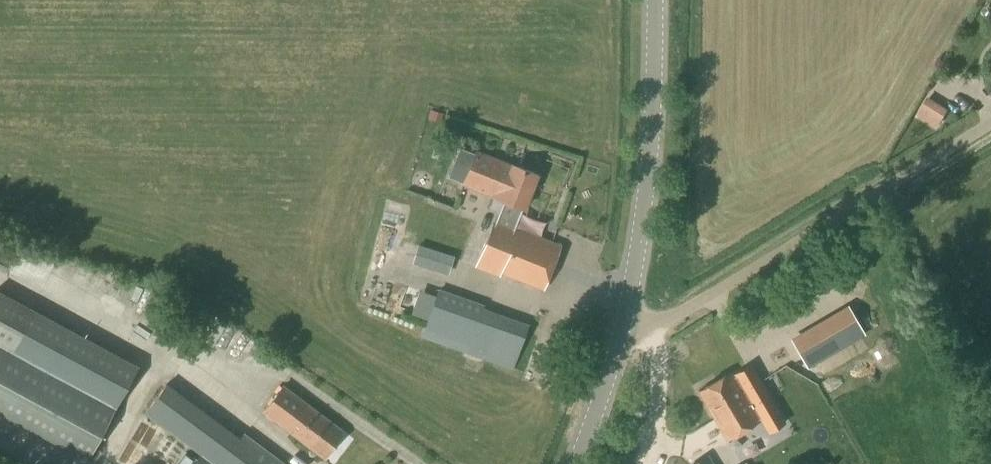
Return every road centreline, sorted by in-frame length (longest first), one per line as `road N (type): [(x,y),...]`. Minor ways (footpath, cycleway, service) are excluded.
road 1 (unclassified): [(625,323),(693,309),(990,125)]
road 2 (tertiary): [(625,323),(646,211),(653,0)]
road 3 (tertiary): [(575,463),(625,323)]

